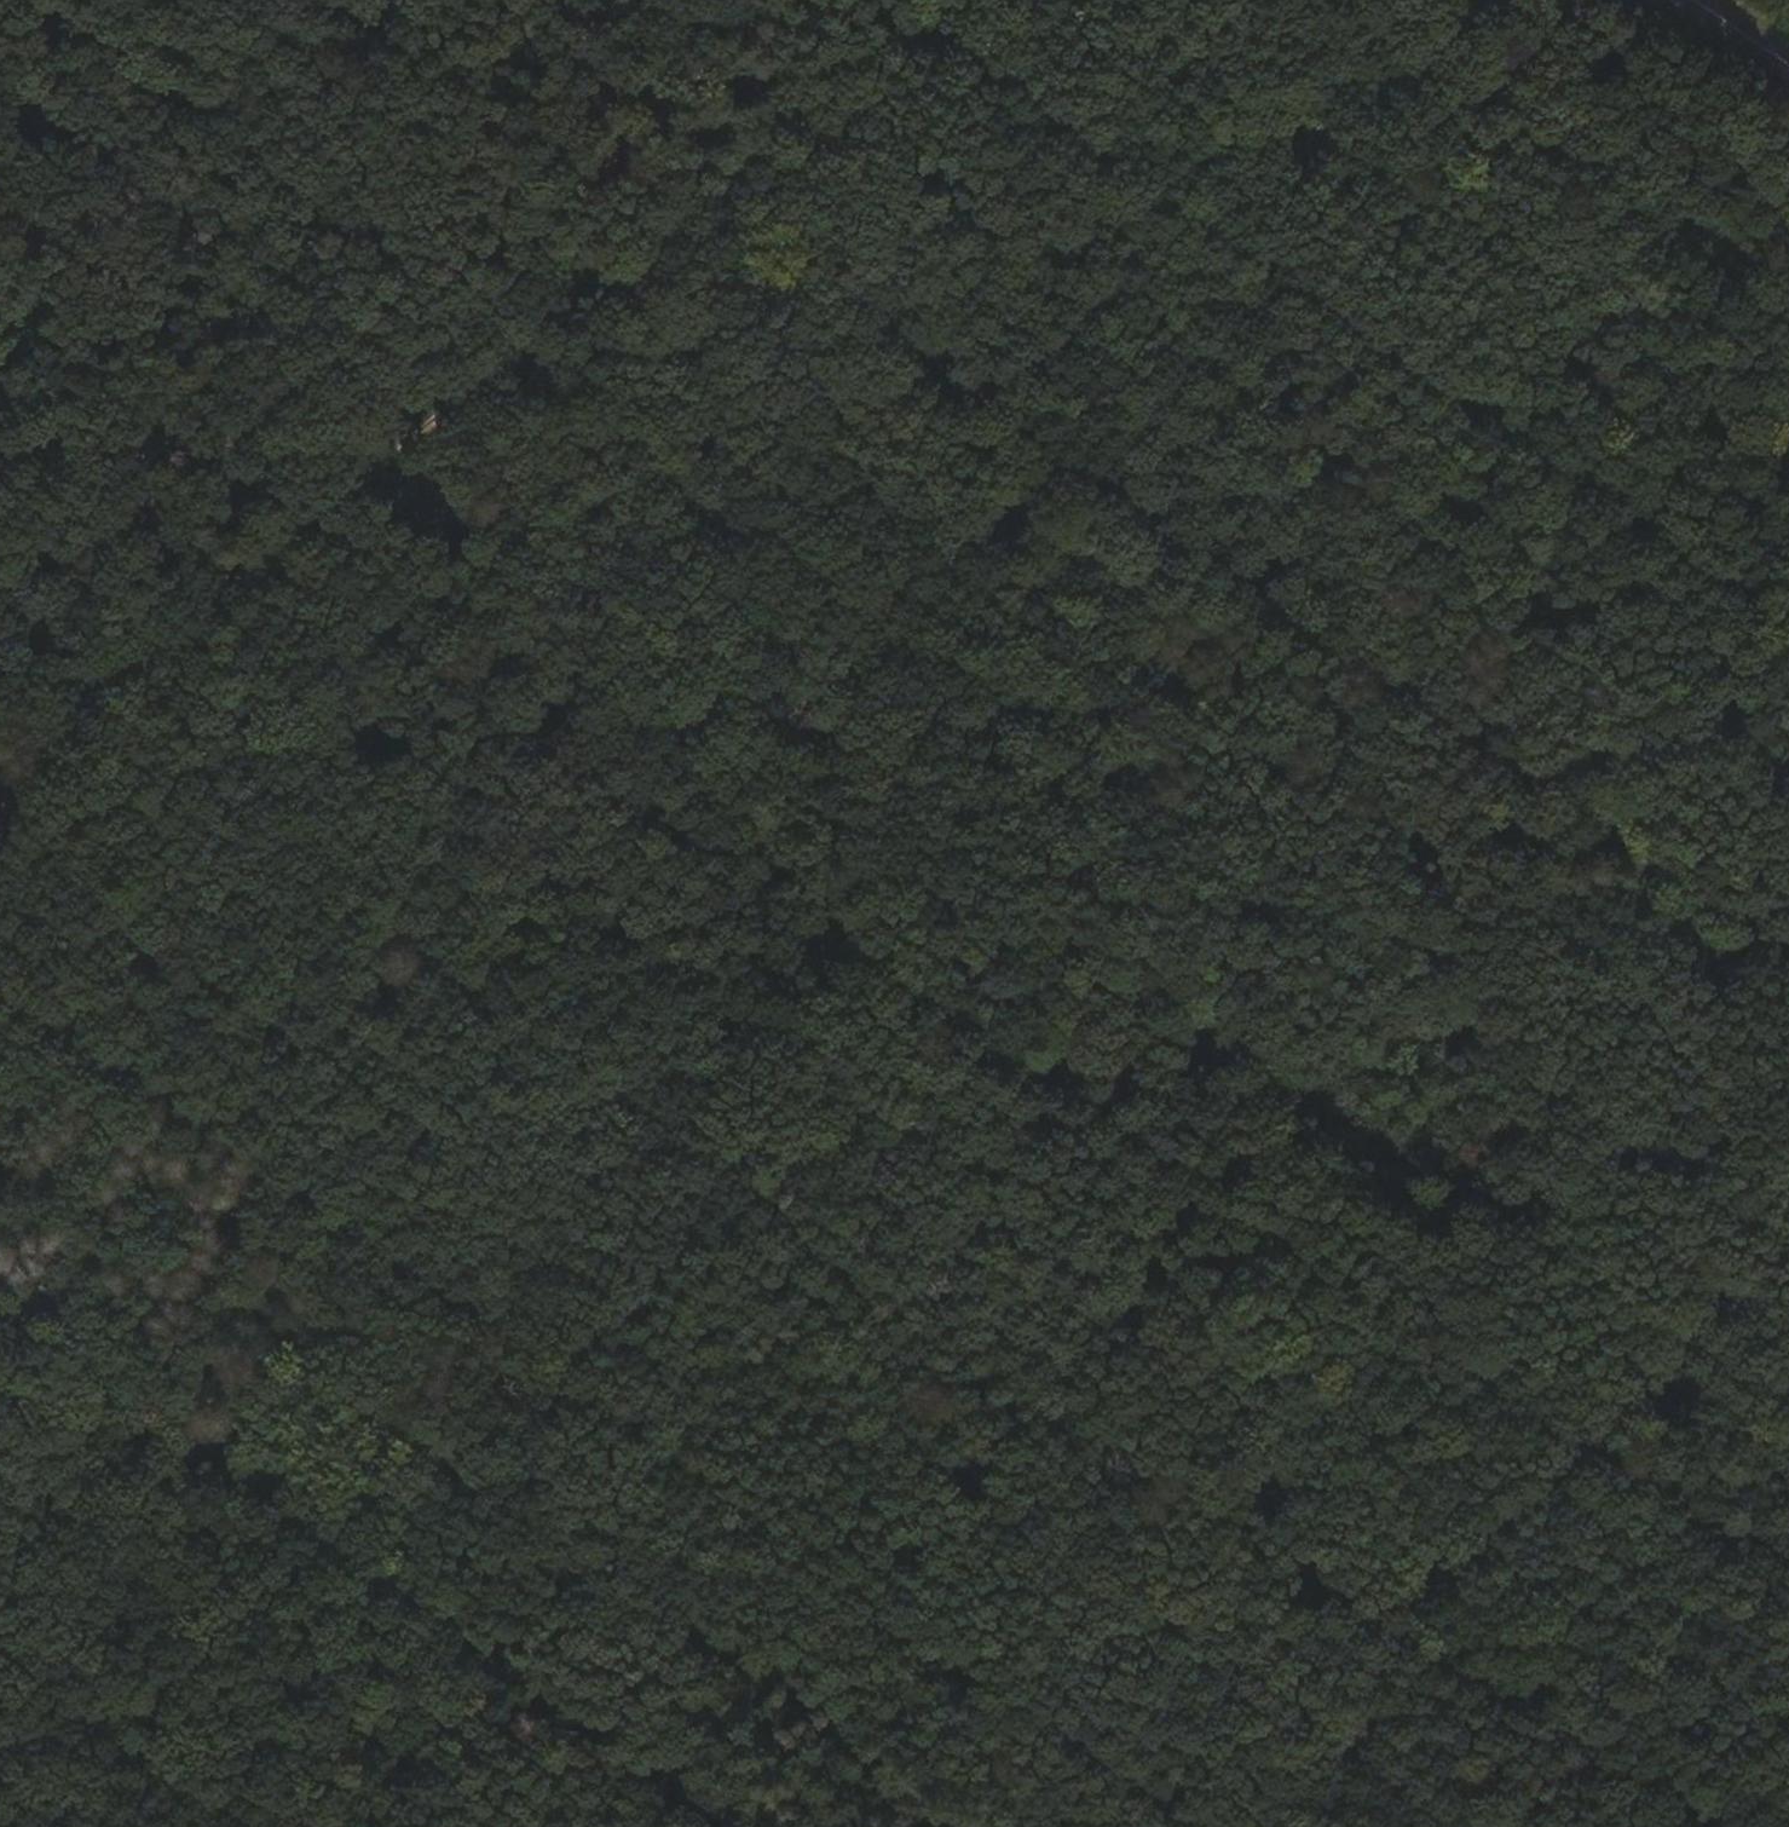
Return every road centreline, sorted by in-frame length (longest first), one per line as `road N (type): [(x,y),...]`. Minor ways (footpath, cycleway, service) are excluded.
road 1 (track): [(0,772),(967,0)]
road 2 (tertiary): [(1680,0),(1788,75)]

